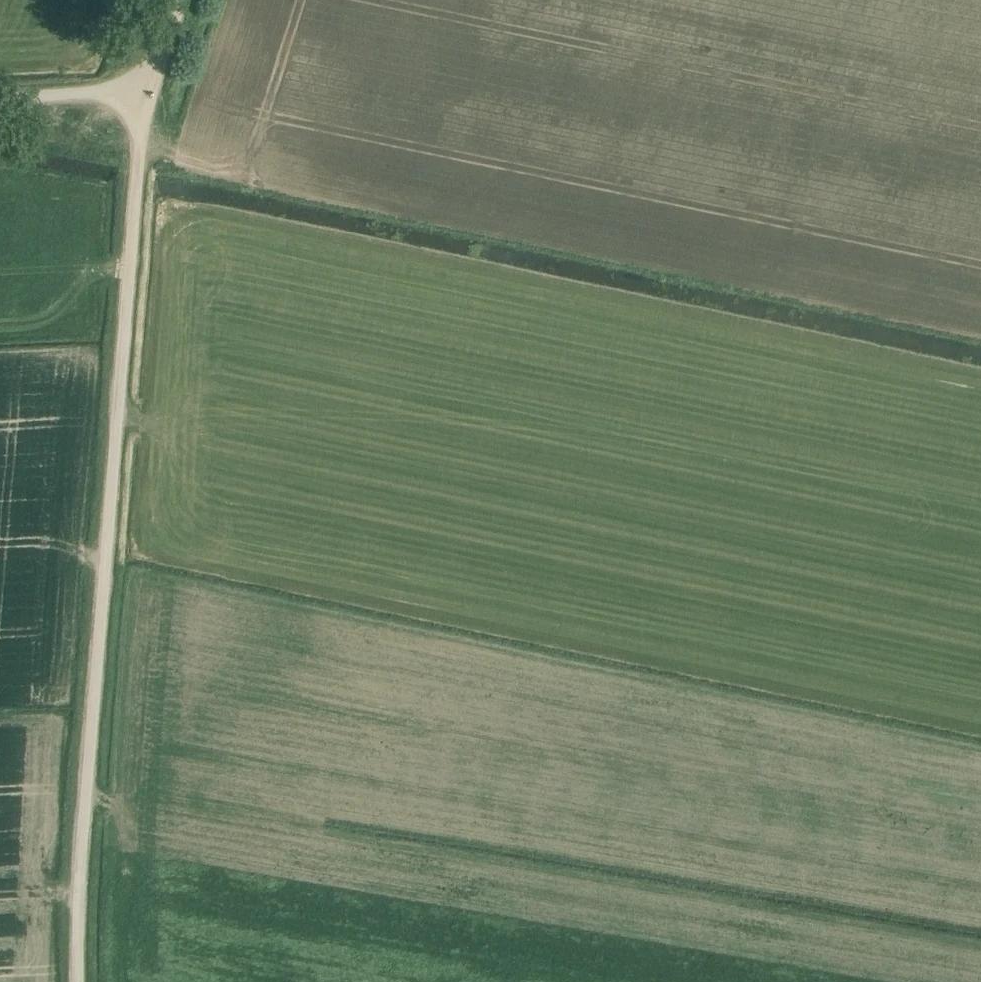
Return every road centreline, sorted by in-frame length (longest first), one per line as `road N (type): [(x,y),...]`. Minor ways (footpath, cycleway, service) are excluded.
road 1 (unclassified): [(79,981),(78,910),(142,114)]

